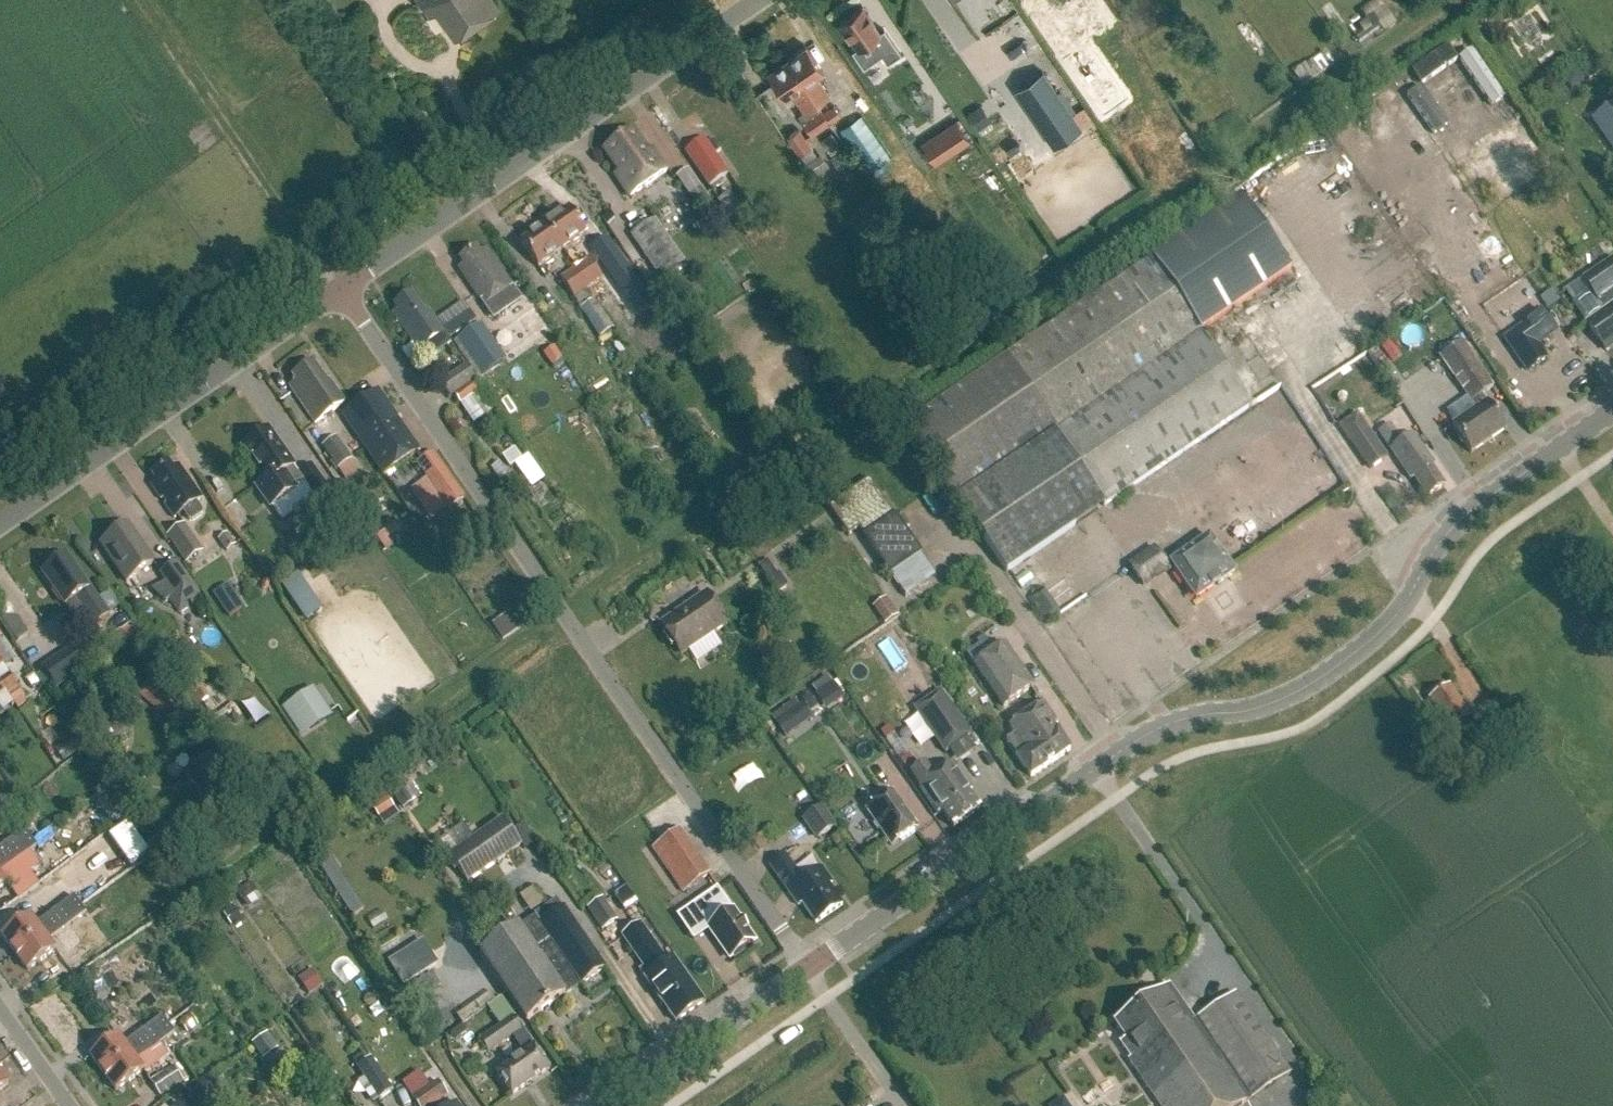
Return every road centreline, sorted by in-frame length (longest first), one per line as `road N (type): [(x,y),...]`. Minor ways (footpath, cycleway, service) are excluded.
road 1 (tertiary): [(808,969),(1142,737),(1182,719),(1260,706),(1347,658),(1395,619),(1454,526),(1612,410)]
road 2 (residential): [(808,969),(341,290)]
road 3 (unclassified): [(341,290),(759,0)]
road 4 (unclassified): [(0,525),(341,290)]
road 5 (tertiary): [(606,1105),(808,969)]
road 6 (residential): [(70,1105),(0,1006)]

